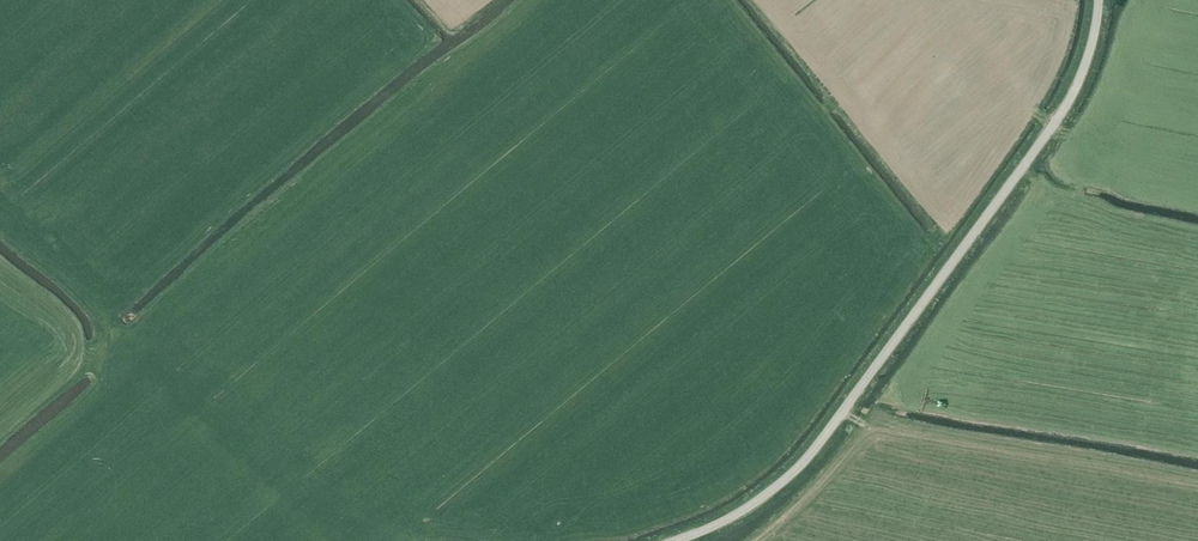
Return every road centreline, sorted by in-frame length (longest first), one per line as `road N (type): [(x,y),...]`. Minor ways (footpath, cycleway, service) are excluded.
road 1 (unclassified): [(687,540),(774,493),(844,414),(1054,130),(1085,65),(1098,0)]

